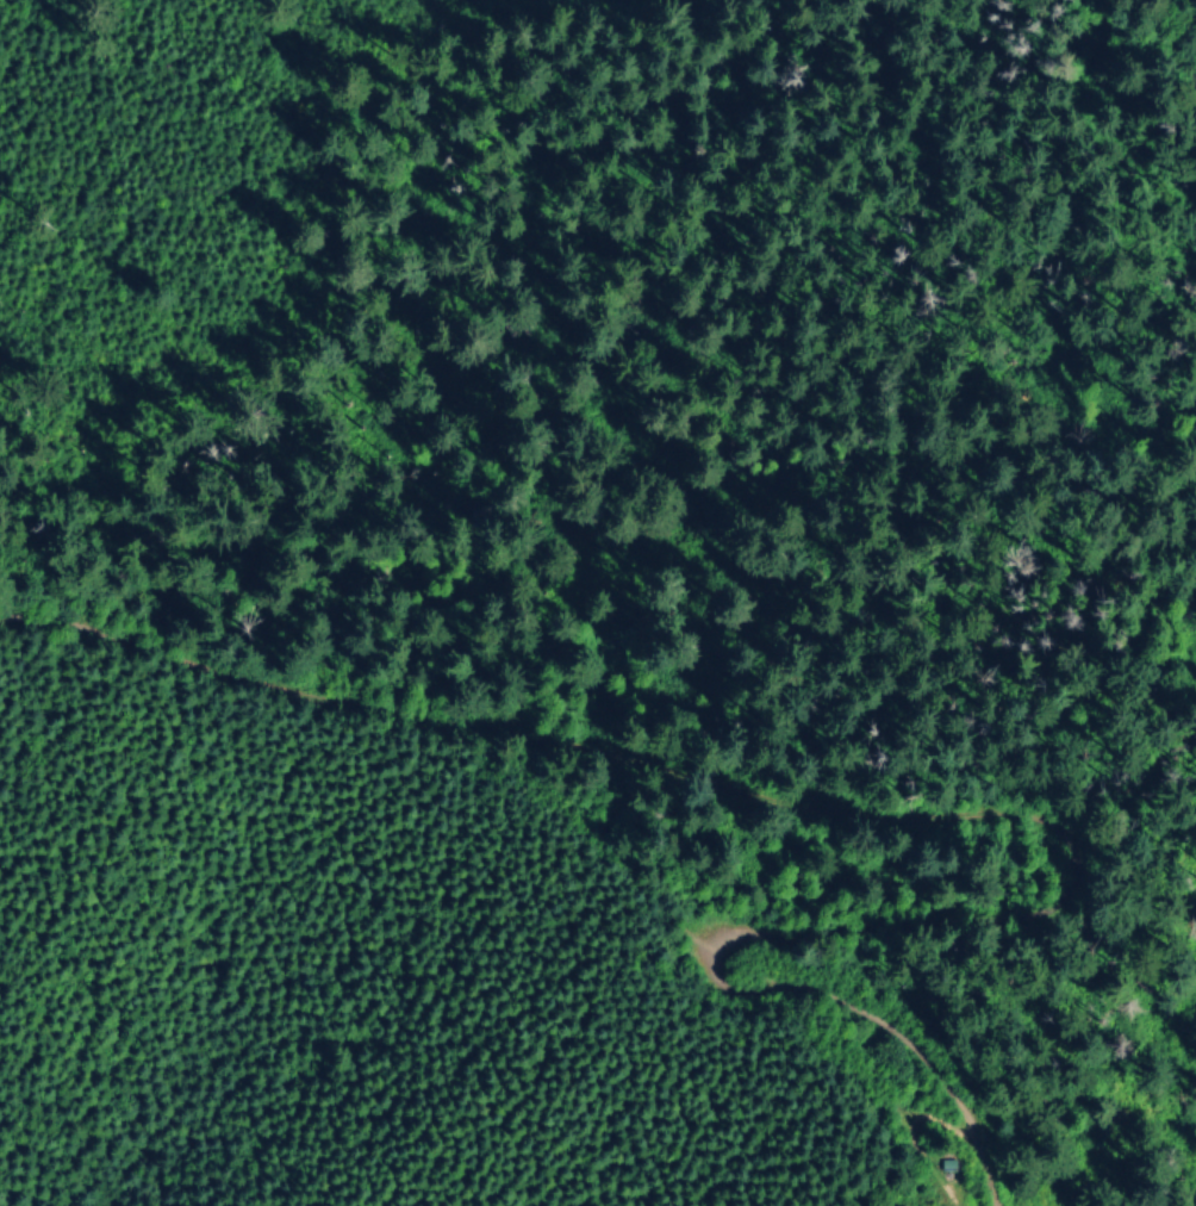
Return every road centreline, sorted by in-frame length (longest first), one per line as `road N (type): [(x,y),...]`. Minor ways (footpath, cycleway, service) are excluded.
road 1 (track): [(0,608),(675,777),(887,808),(990,844),(1002,953),(839,971),(675,947),(724,1050),(899,1081),(984,1160),(1008,1205)]

